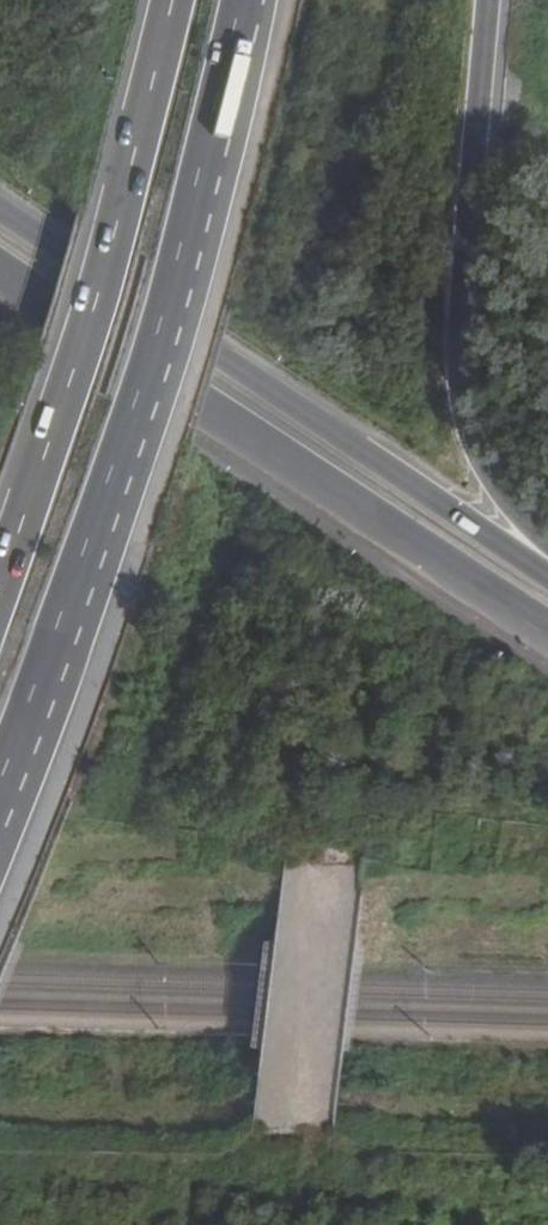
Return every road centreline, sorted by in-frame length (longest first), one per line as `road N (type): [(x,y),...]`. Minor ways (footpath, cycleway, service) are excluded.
road 1 (trunk): [(0,789),(180,261),(239,0)]
road 2 (primary): [(547,578),(0,213)]
road 3 (primary): [(0,264),(547,628)]
road 4 (trunk): [(173,0),(113,231),(0,585)]
road 5 (trunk): [(547,542),(514,500),(489,443),(477,376),(500,0)]

